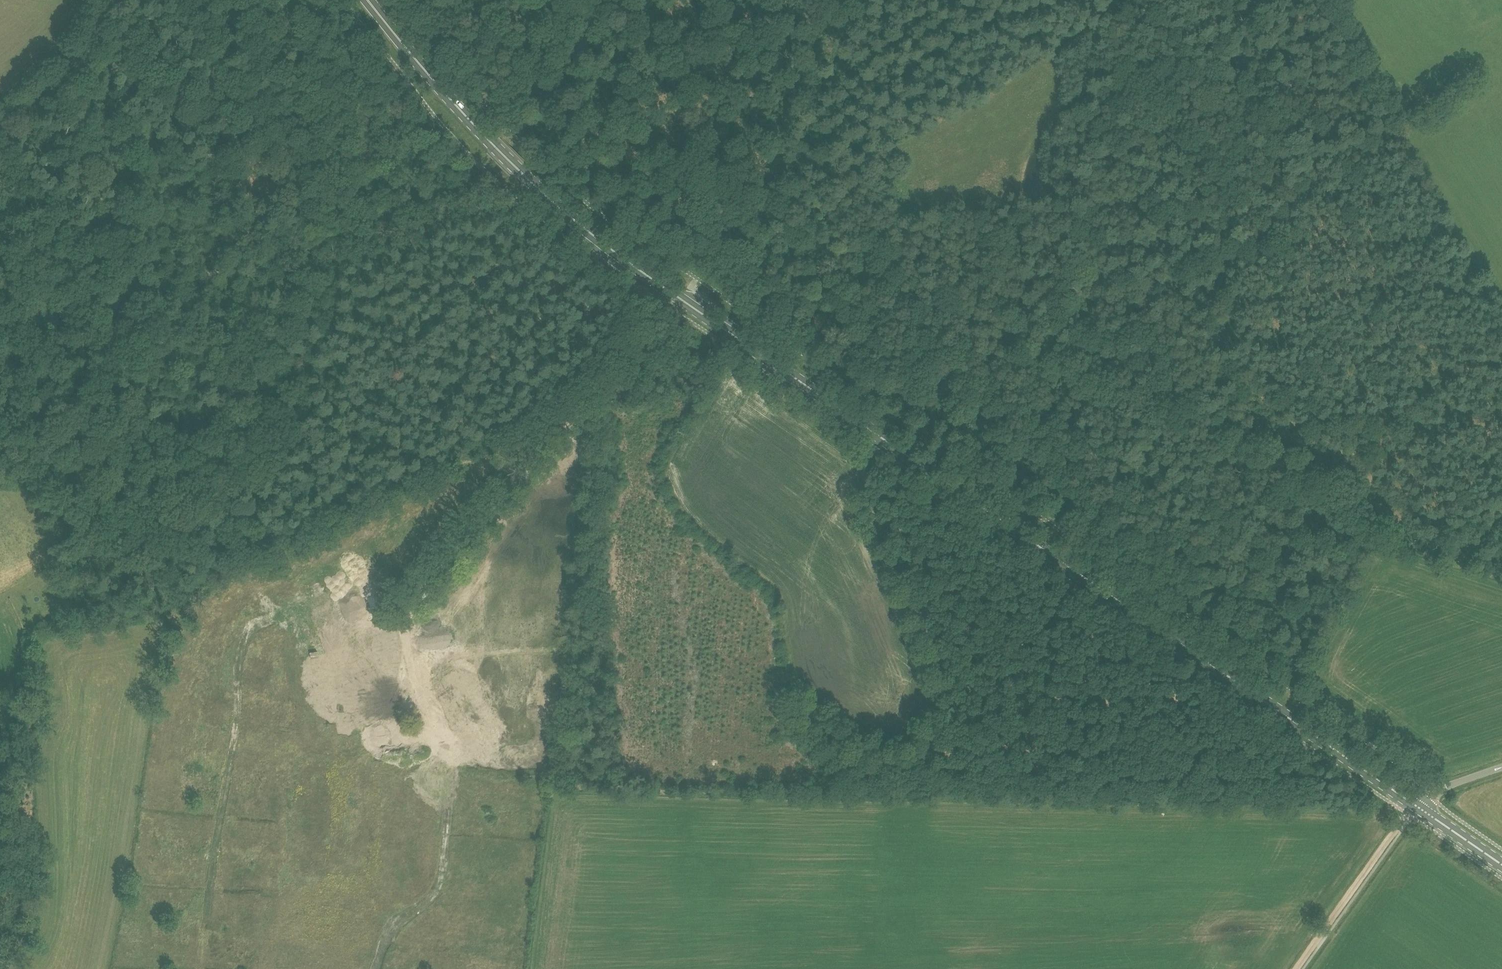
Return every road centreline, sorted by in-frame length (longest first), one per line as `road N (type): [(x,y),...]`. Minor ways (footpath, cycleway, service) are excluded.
road 1 (secondary): [(1418,807),(597,240),(491,145),(366,0)]
road 2 (track): [(1409,816),(1298,968)]
road 3 (tertiary): [(0,125),(70,69),(114,0)]

